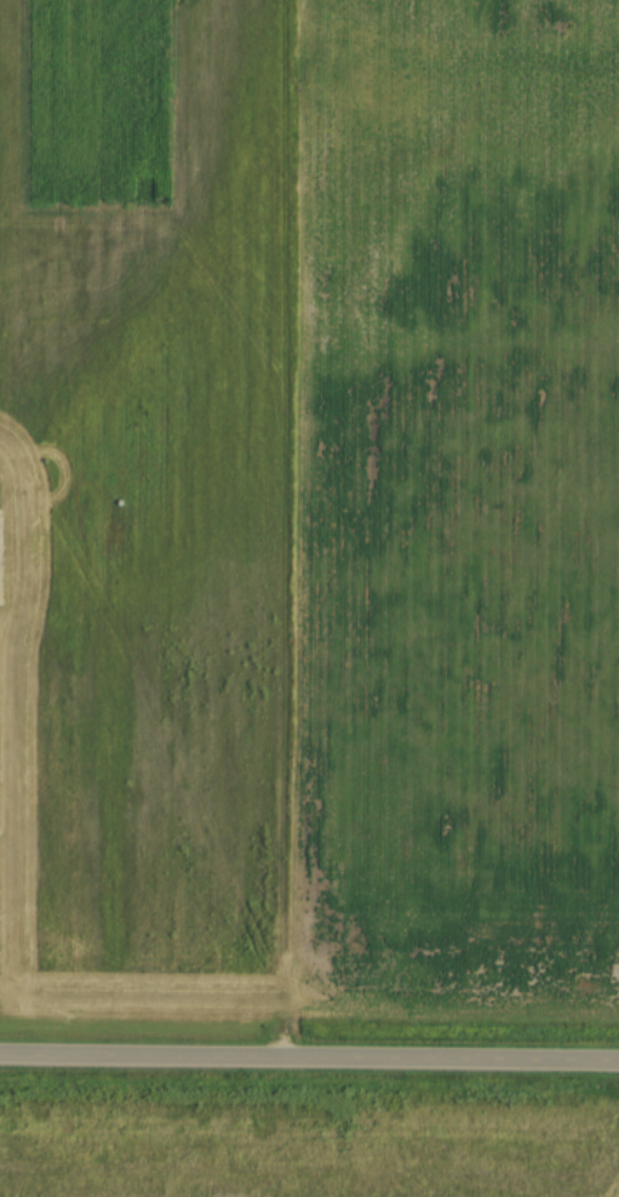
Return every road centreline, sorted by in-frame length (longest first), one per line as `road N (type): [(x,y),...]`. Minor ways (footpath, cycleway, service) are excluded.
road 1 (tertiary): [(618,1065),(0,1059)]

